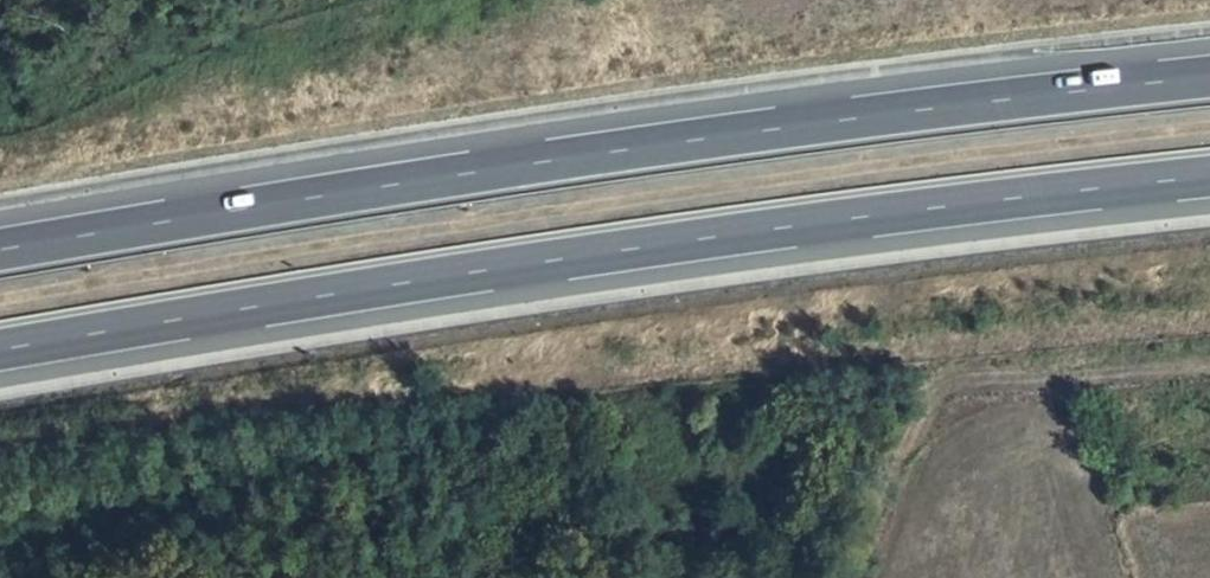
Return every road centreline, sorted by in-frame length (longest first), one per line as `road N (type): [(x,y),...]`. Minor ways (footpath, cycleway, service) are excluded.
road 1 (motorway): [(0,362),(419,289),(1209,182)]
road 2 (motorway): [(1209,71),(404,179),(0,249)]

